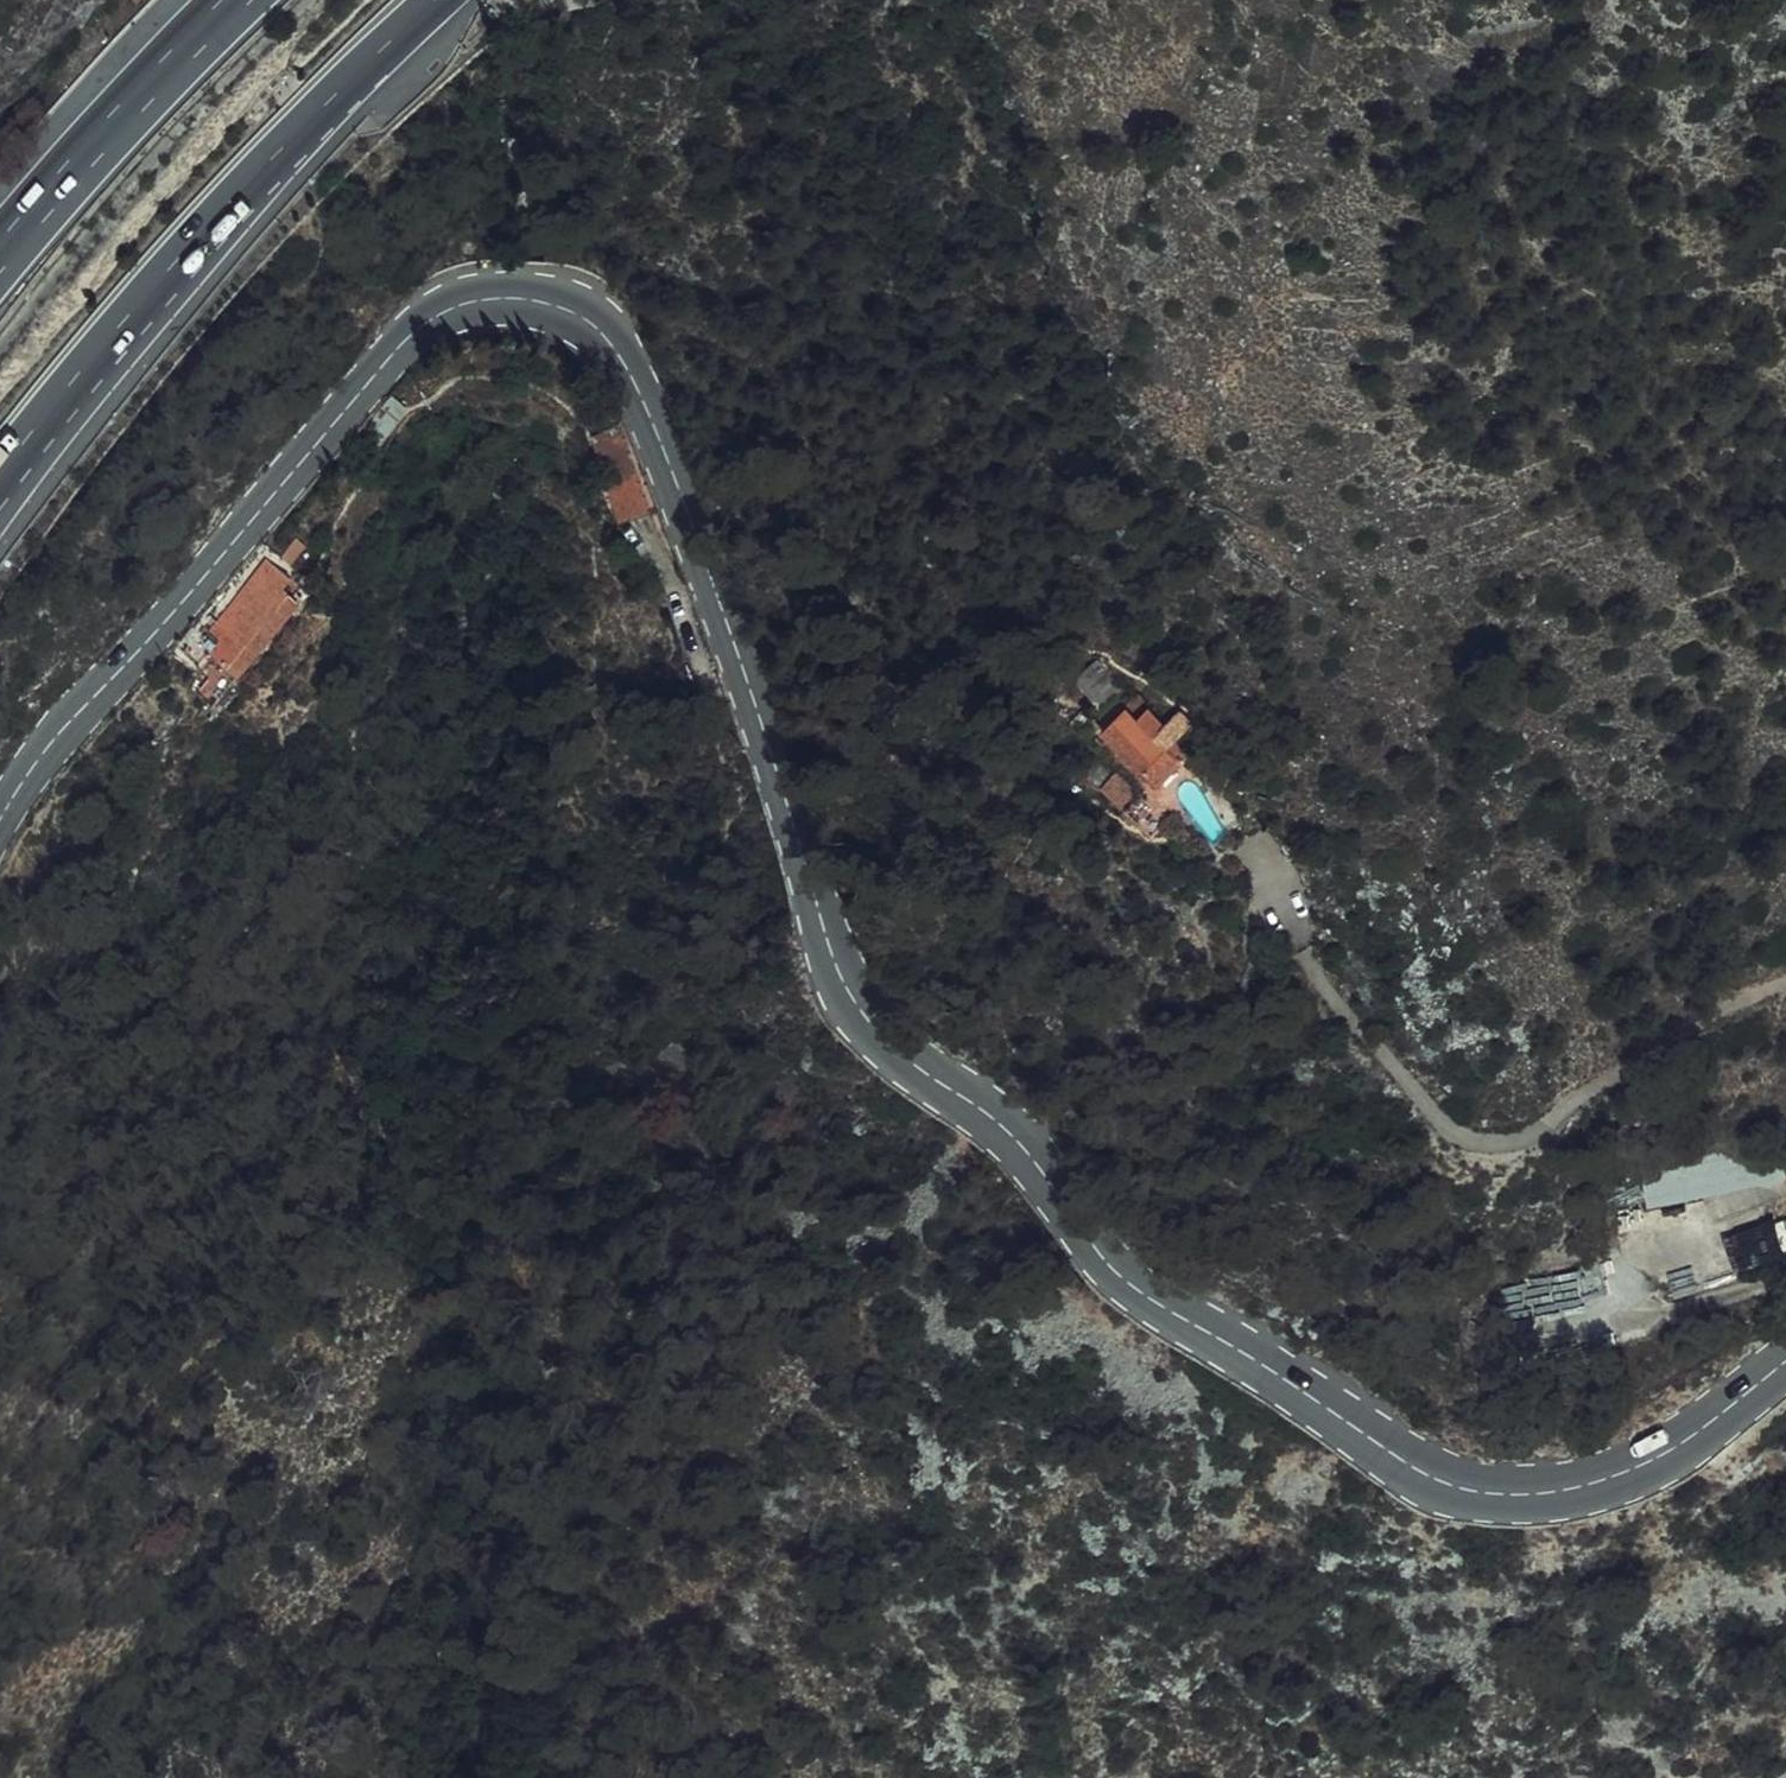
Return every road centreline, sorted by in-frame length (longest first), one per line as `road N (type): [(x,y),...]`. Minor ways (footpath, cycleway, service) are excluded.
road 1 (secondary): [(1785,1362),(1696,1433),(1632,1469),(1555,1492),(1474,1491),(1428,1475),(1134,1287),(1000,1124),(917,1067),(853,999),(654,428),(609,339),(552,304),(471,302),(418,329),(50,744),(0,820)]
road 2 (motorway): [(0,475),(160,281),(437,0)]
road 3 (motorway): [(236,0),(0,257)]

